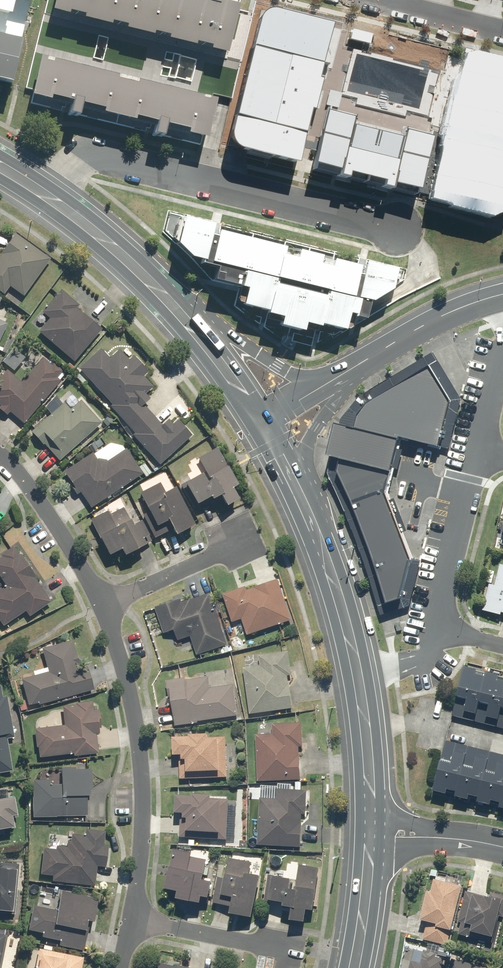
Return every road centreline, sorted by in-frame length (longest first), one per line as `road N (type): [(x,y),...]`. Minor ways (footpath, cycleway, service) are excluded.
road 1 (residential): [(48,193),(76,161),(91,157),(395,226)]
road 2 (secondary): [(303,491),(345,600),(361,677),(371,836)]
road 3 (residential): [(103,603),(142,759),(132,918)]
road 4 (residential): [(502,646),(460,627),(447,599),(474,485),(502,461)]
road 5 (secondary): [(182,301),(291,370),(354,367)]
road 6 (residential): [(0,453),(103,603)]
road 7 (residential): [(289,967),(290,949),(132,918)]
road 8 (residential): [(103,603),(245,542),(236,521)]
road 9 (secondary): [(48,193),(182,301)]
road 10 (secondary): [(354,367),(425,323),(502,293)]
road 11 (secondary): [(182,301),(267,415)]
road 12 (secondary): [(354,367),(336,384),(314,431),(303,491)]
road 13 (residential): [(373,0),(502,32)]
road 14 (secondary): [(371,836),(352,967)]
road 15 (residential): [(371,836),(502,849)]

